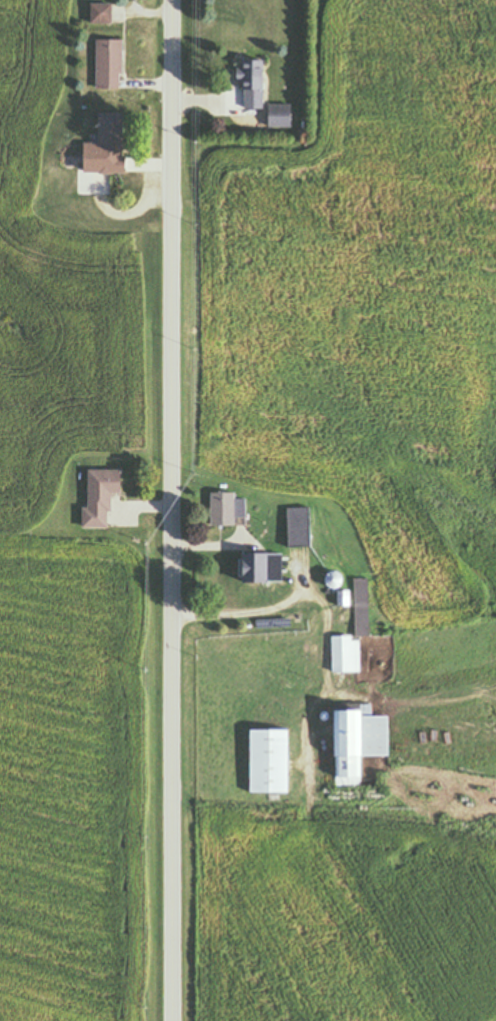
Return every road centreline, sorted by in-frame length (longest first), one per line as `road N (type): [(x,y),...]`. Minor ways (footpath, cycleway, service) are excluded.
road 1 (tertiary): [(174,0),(174,1020)]

